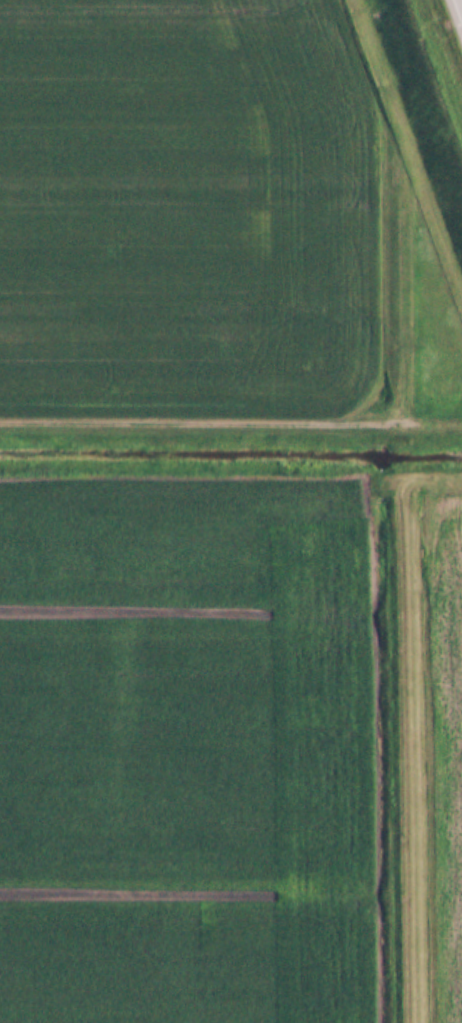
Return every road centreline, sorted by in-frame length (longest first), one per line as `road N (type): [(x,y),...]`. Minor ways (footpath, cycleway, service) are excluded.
road 1 (track): [(417,1022),(399,472)]
road 2 (track): [(0,416),(461,418)]

